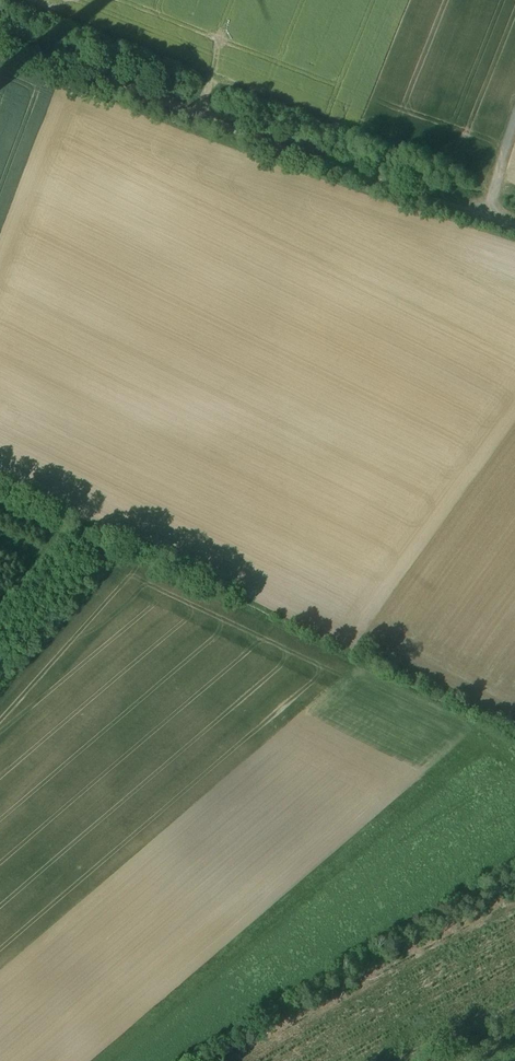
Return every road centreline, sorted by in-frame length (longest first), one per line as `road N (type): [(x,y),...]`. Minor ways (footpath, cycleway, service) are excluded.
road 1 (unclassified): [(514,221),(352,168),(0,32)]

